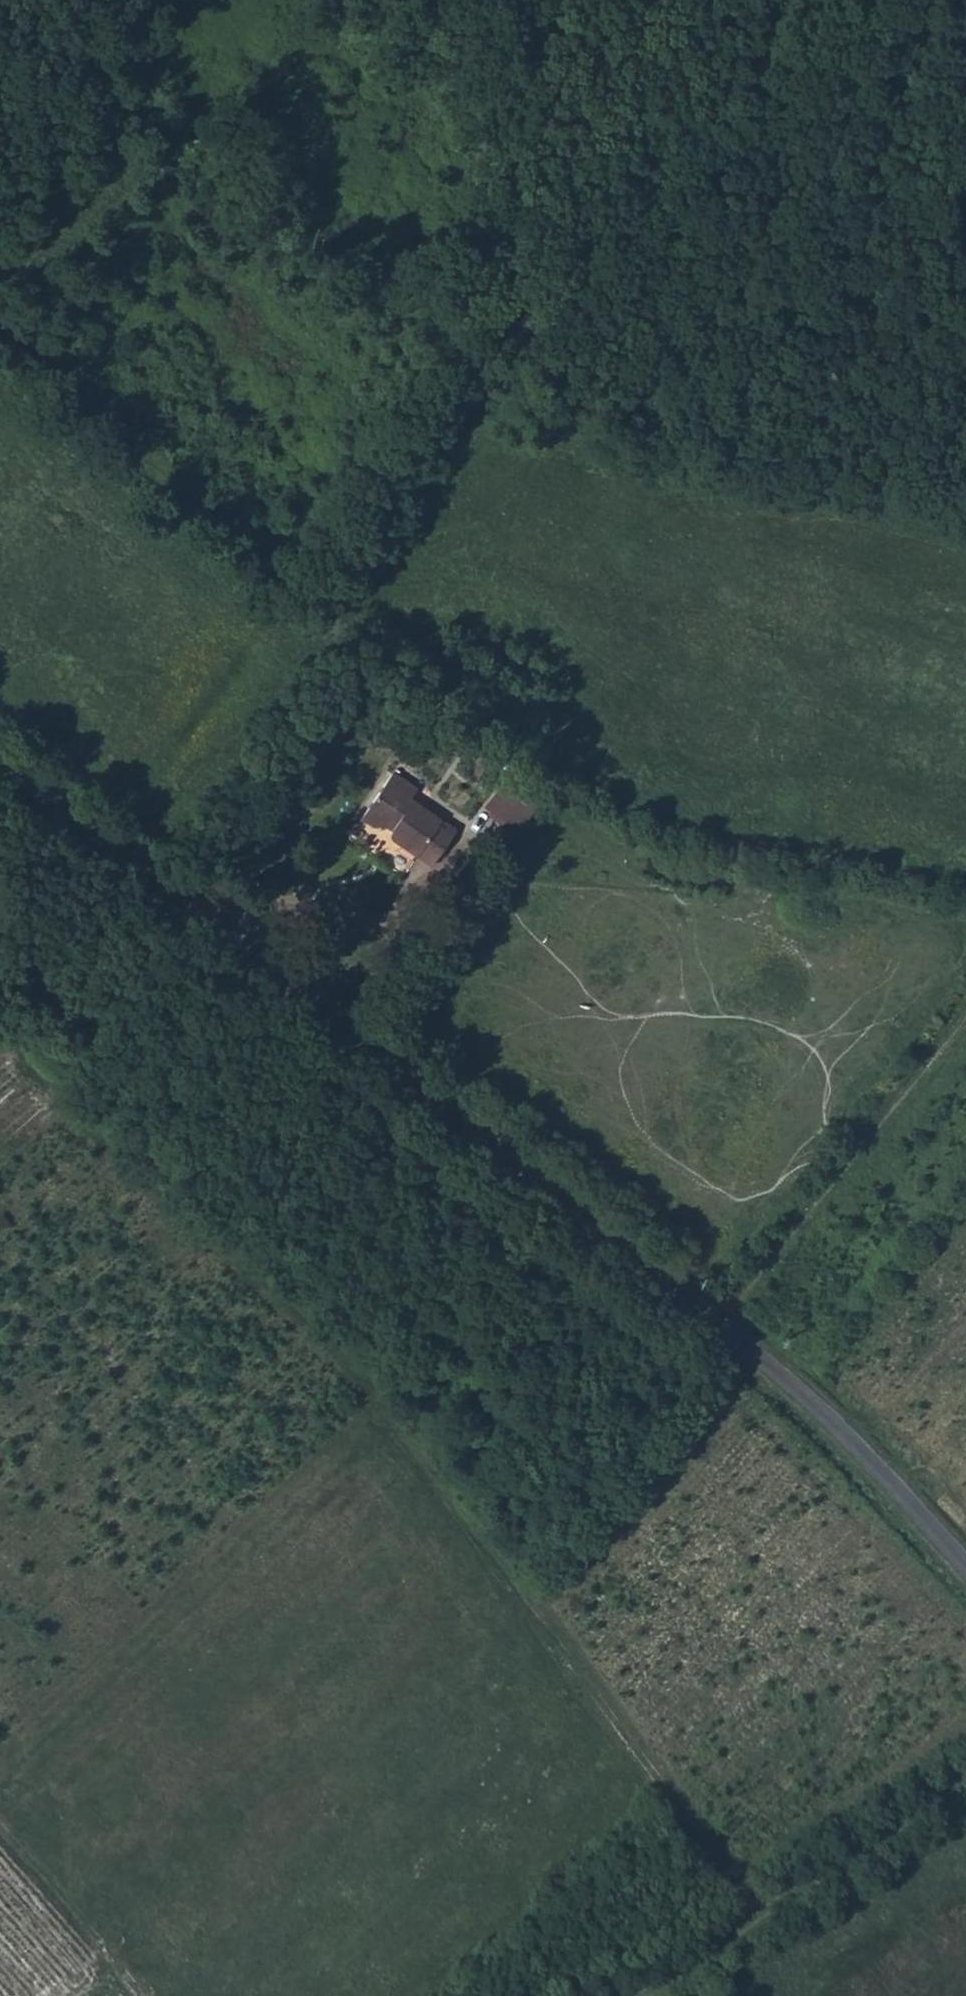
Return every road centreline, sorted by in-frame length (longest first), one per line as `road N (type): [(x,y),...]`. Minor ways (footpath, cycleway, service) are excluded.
road 1 (unclassified): [(965,1574),(844,1442),(694,1310),(0,752)]
road 2 (track): [(965,1780),(649,1995)]

